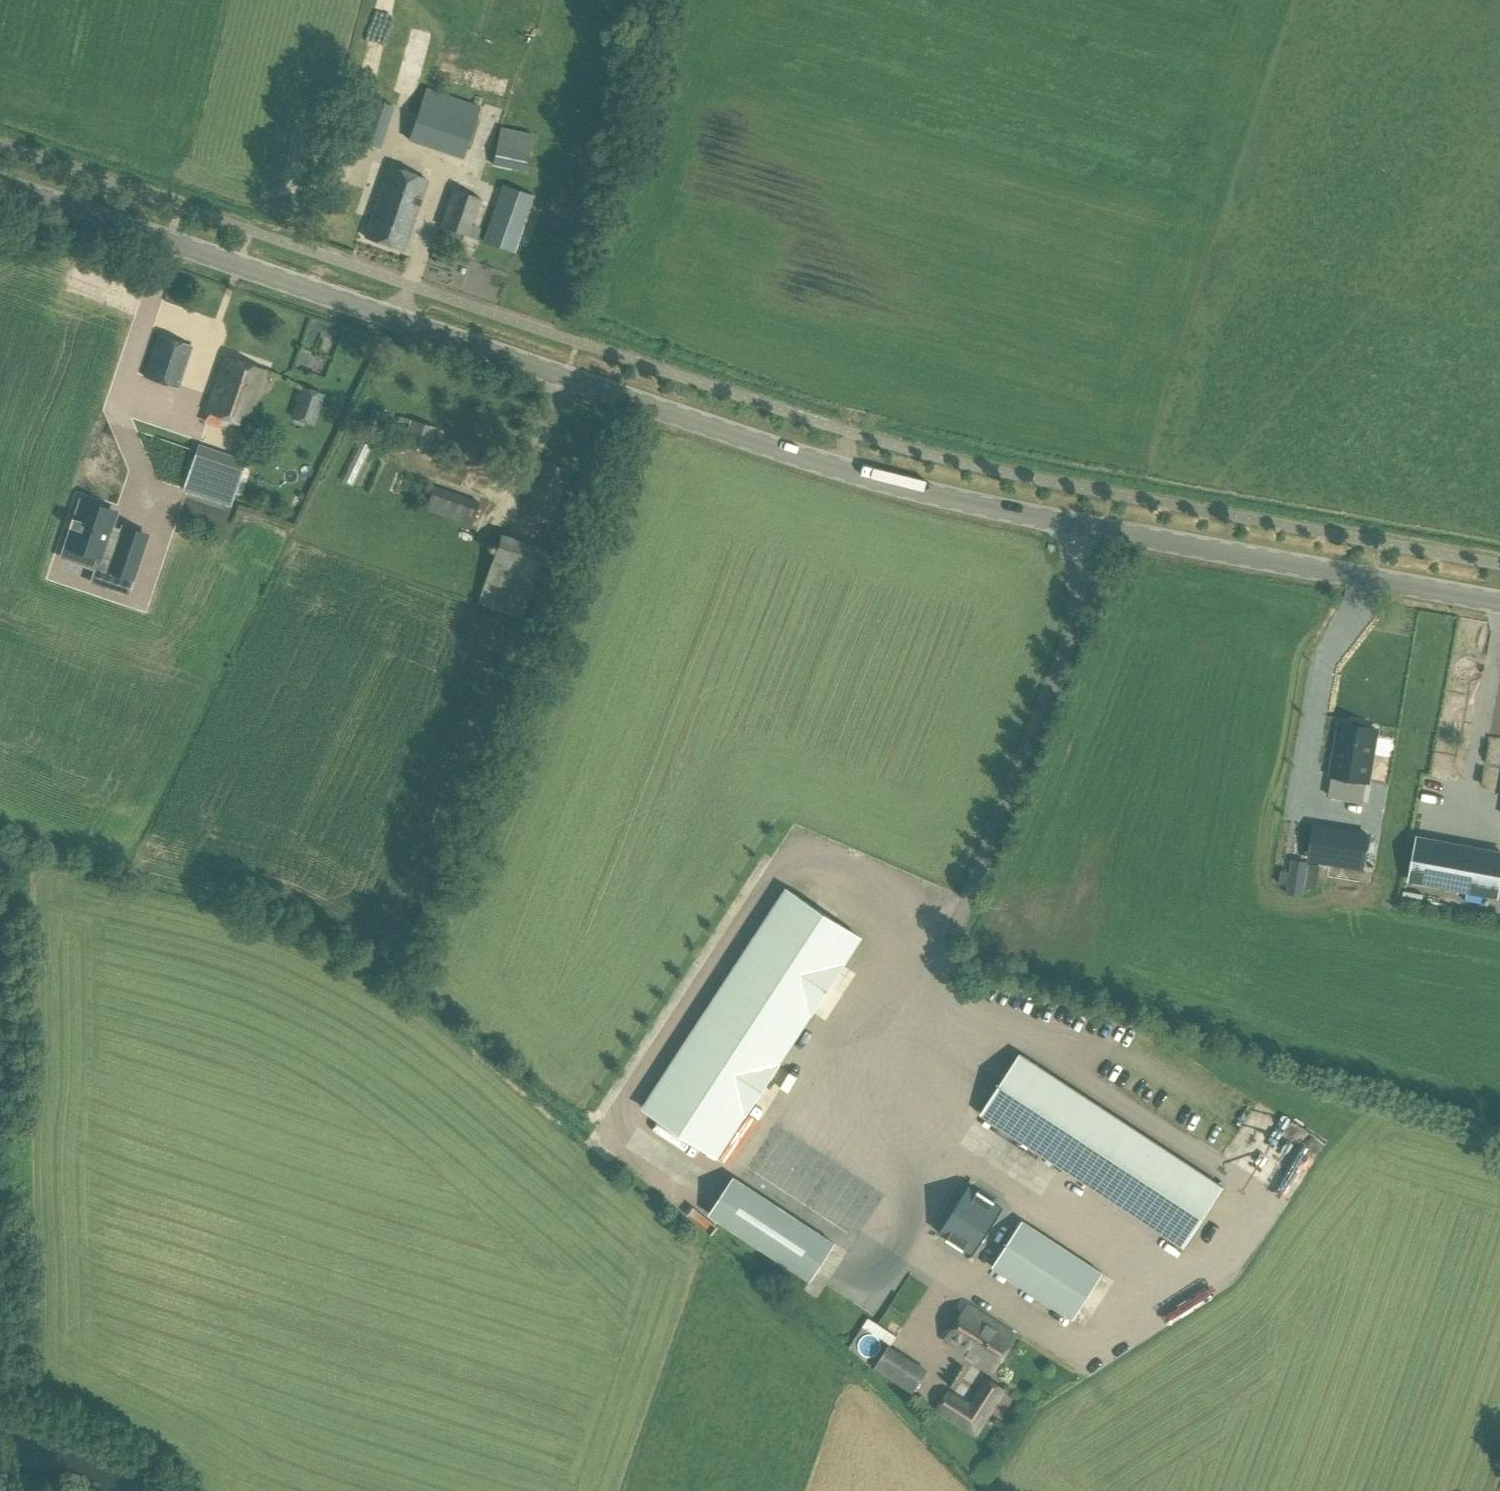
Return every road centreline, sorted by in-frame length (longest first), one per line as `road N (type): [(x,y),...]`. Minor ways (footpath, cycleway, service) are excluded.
road 1 (secondary): [(1499,602),(1095,528),(838,471),(0,183)]

